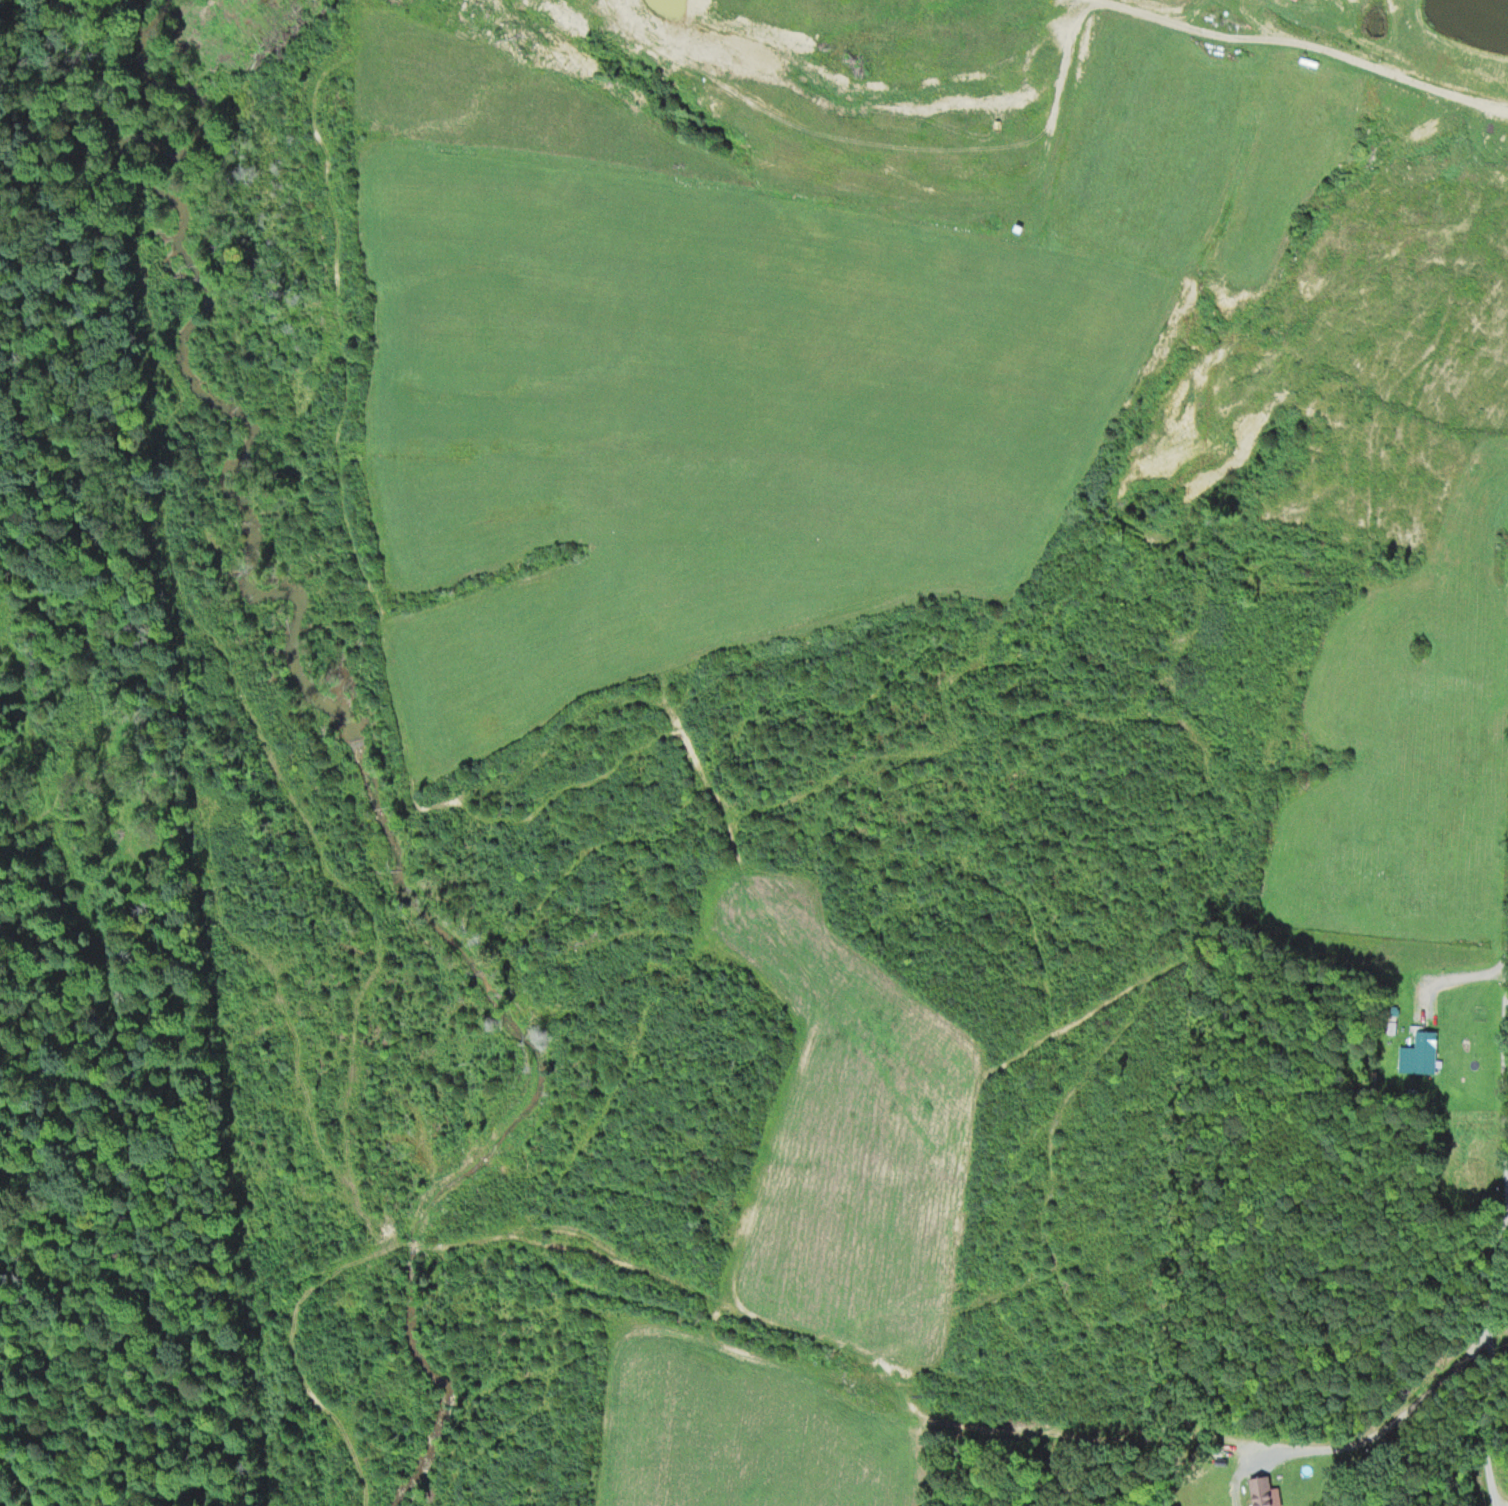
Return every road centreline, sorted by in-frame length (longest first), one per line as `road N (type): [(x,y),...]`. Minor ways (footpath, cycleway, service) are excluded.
road 1 (residential): [(1487,1327),(1373,1426),(1274,1445),(1079,1426),(563,1283),(519,1241),(487,1248),(398,1370),(324,1428),(250,1429),(155,1505)]
road 2 (residential): [(1507,825),(1487,1327)]

